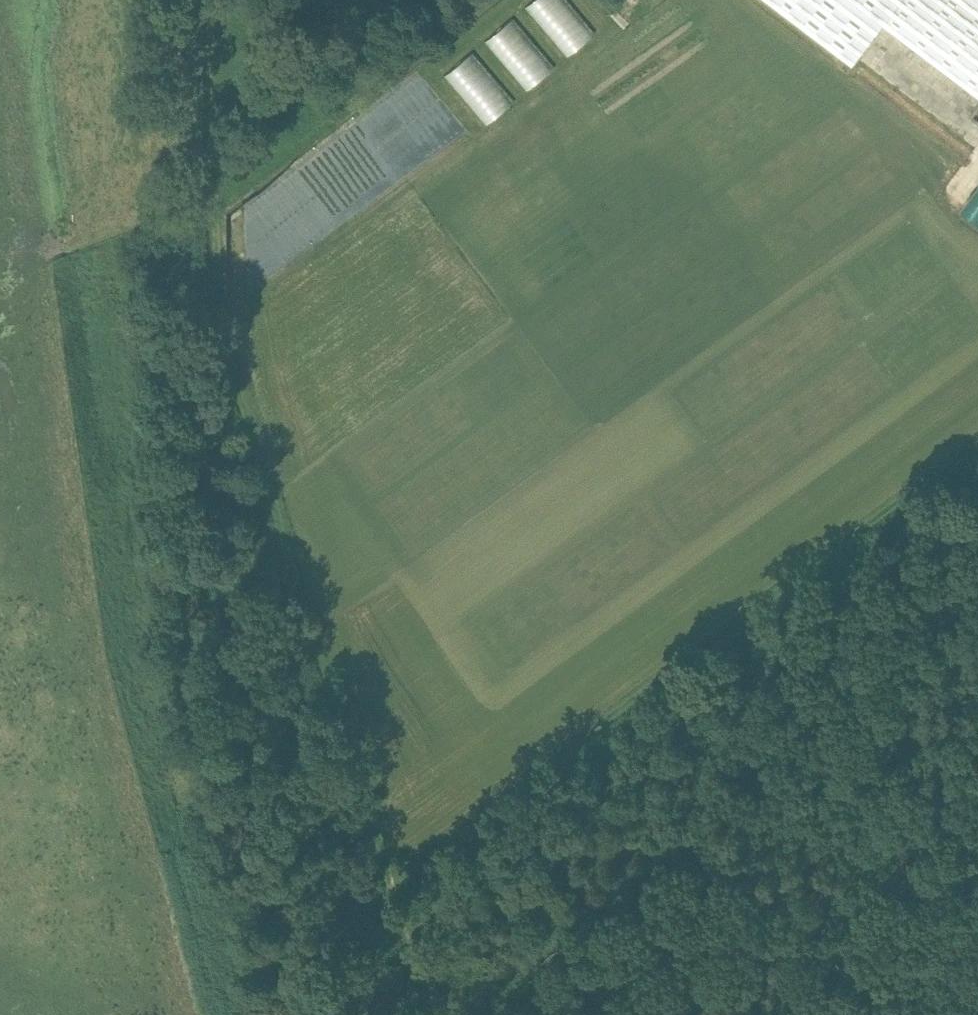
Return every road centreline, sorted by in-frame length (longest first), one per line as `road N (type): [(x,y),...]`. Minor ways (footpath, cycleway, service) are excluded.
road 1 (track): [(437,1014),(282,573),(221,362),(194,233),(203,0)]

